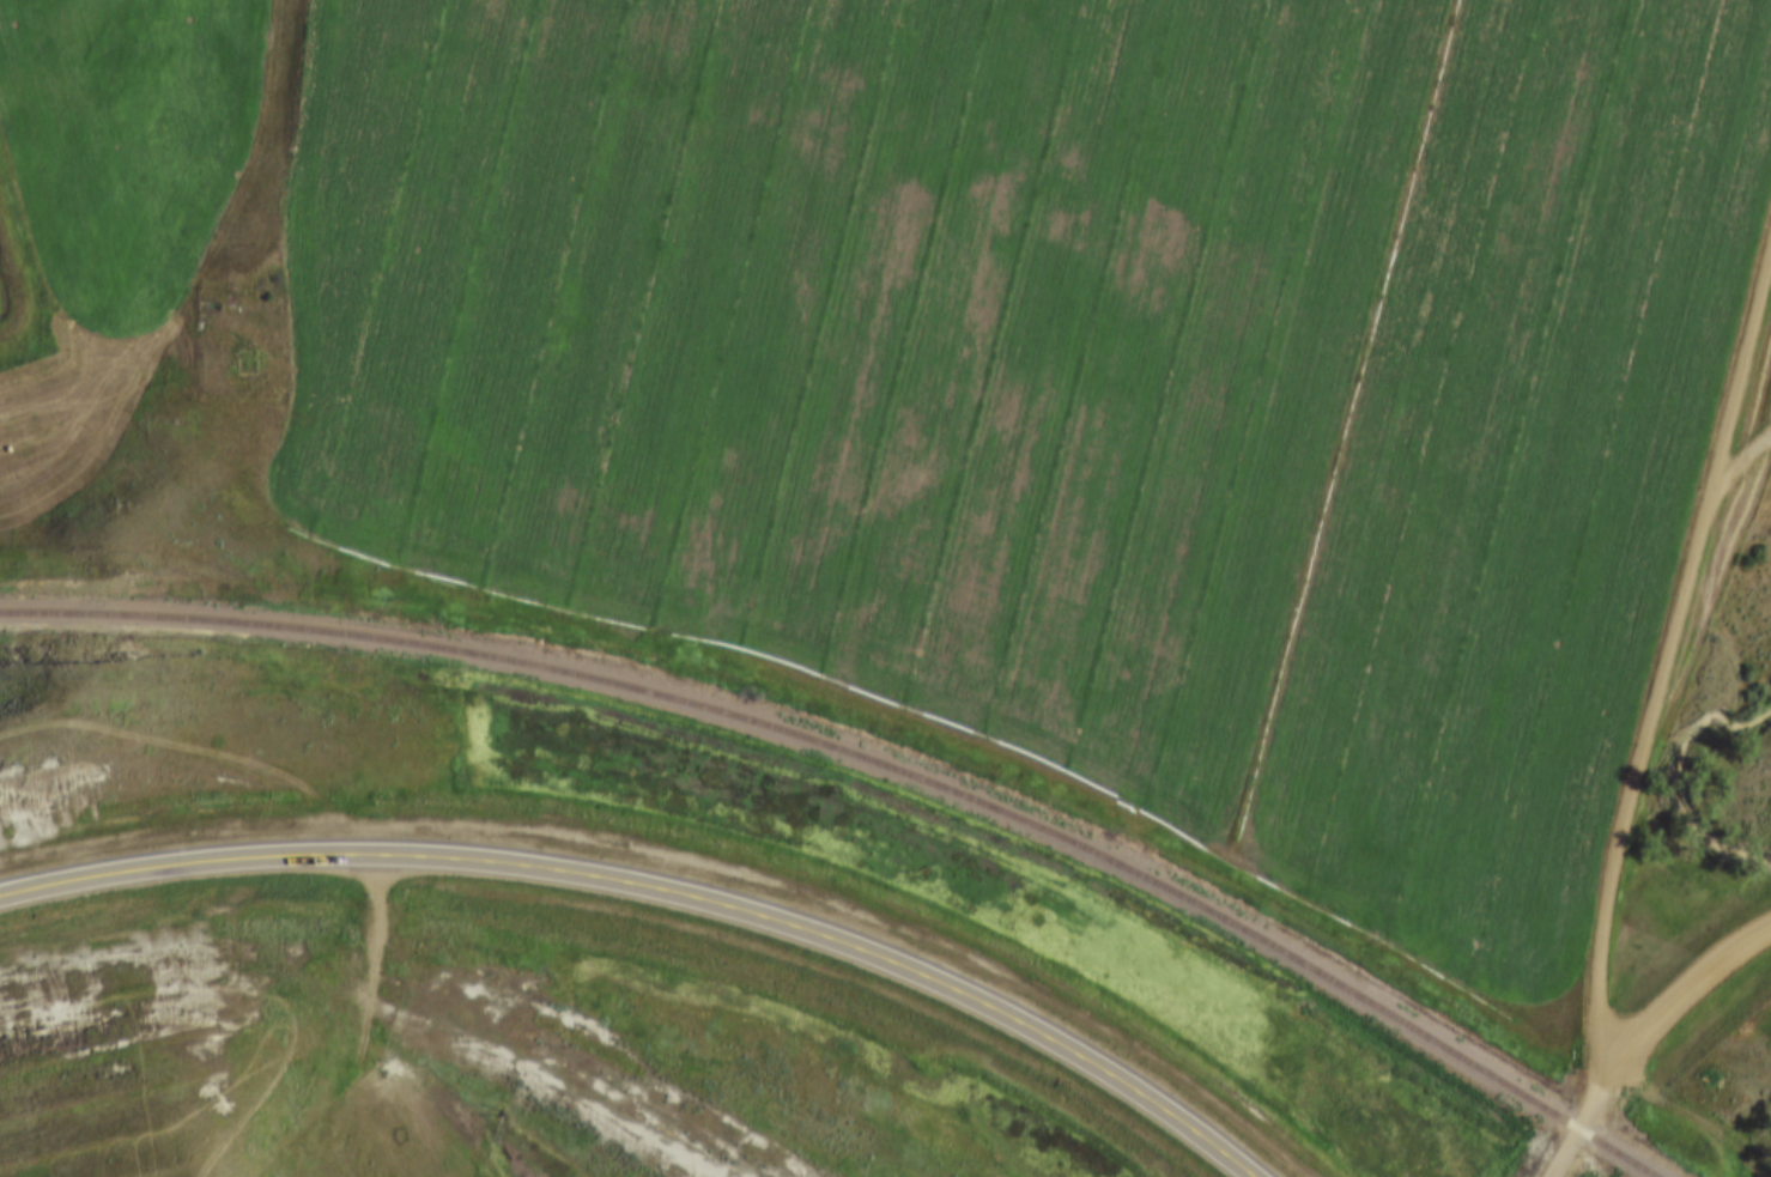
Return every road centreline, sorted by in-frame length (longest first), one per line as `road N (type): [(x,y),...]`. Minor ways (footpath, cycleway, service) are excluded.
road 1 (primary): [(1257,1176),(1087,1050),(924,967),(721,900),(535,862),(377,850),(194,859),(0,894)]
road 2 (residential): [(1770,925),(1681,984),(1600,1076)]
road 3 (track): [(0,332),(19,318),(22,287),(0,210)]

